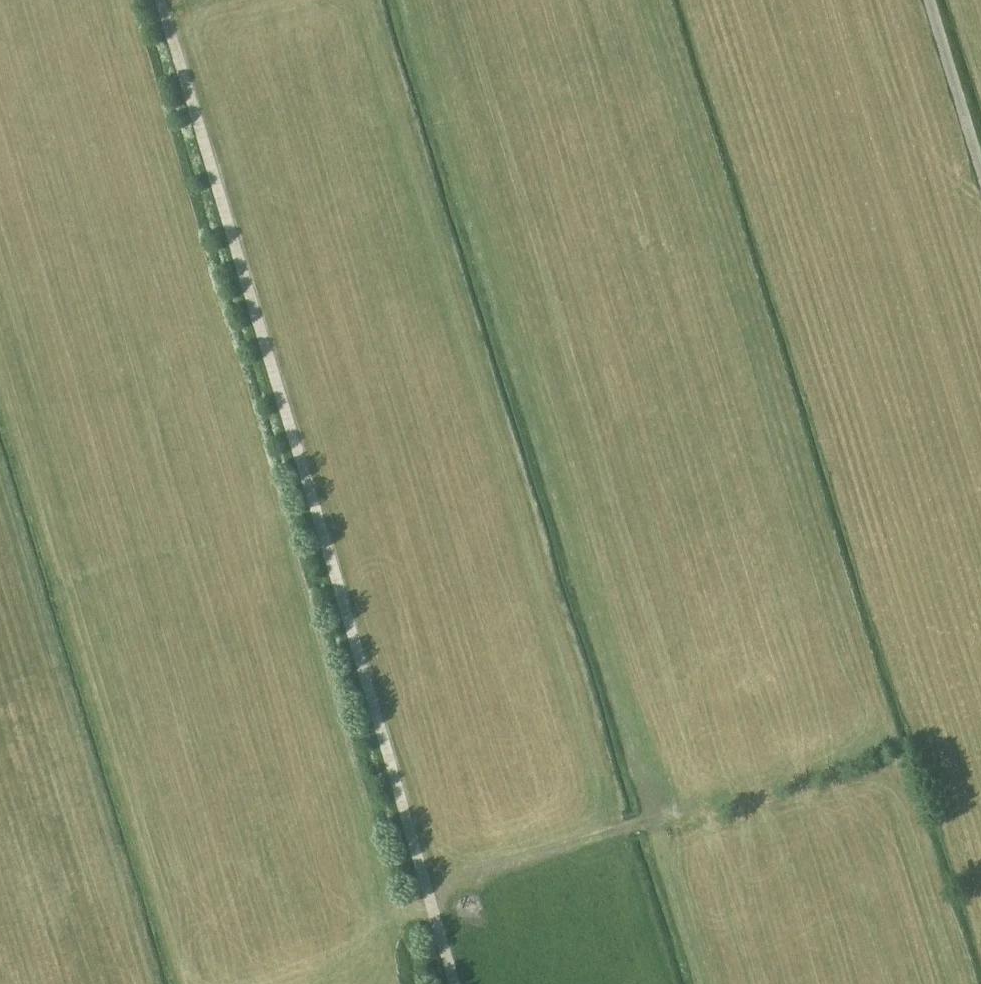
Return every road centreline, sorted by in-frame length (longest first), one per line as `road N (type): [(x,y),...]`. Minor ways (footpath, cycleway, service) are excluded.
road 1 (track): [(454,983),(161,0)]
road 2 (track): [(928,0),(980,174)]

